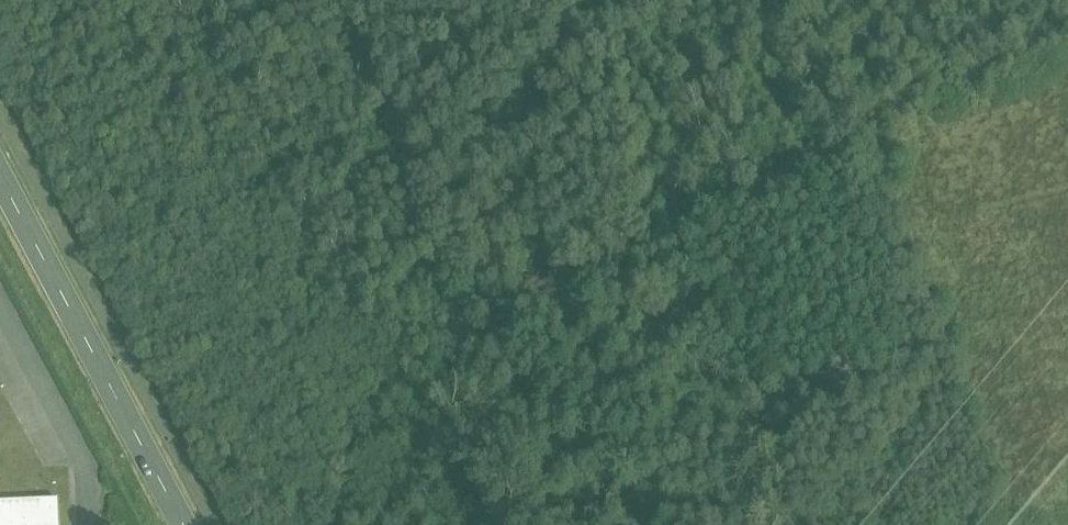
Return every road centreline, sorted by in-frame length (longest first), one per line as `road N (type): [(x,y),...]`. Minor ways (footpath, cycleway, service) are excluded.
road 1 (tertiary): [(0,168),(185,524)]

